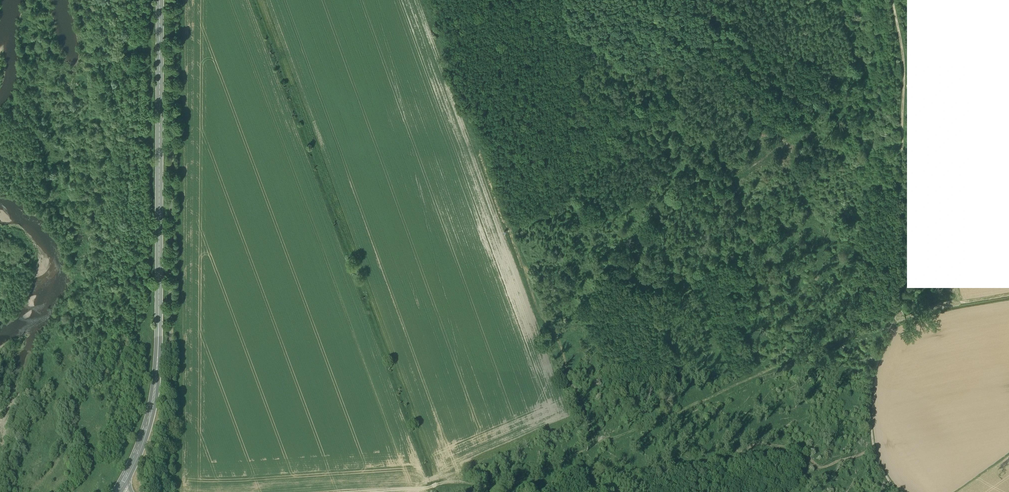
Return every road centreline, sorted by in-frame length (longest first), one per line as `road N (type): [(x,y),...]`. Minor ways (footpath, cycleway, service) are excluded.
road 1 (track): [(363,491),(509,482),(896,317)]
road 2 (primary): [(118,491),(141,448),(156,386),(162,0)]
road 3 (track): [(961,302),(922,177),(936,109)]
road 4 (track): [(940,305),(1008,404)]

